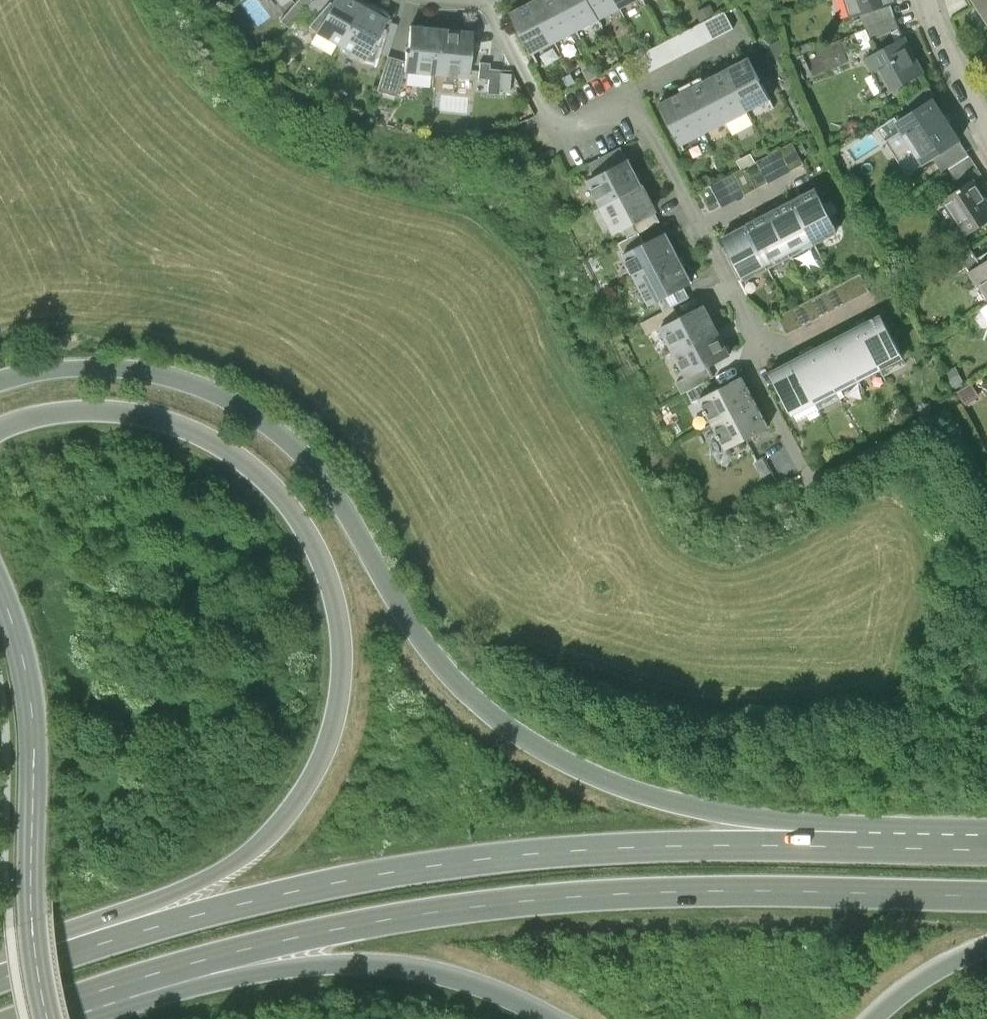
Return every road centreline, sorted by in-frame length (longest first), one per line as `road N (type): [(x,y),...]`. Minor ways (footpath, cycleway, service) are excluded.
road 1 (trunk): [(868,846),(650,797),(525,739),(466,690),(420,635),(325,477),(240,406),(167,376),(127,369),(49,371),(0,382)]
road 2 (trunk): [(0,431),(61,413),(126,414),(221,445),(279,493),(302,525),(331,586),(342,649),(327,745),(283,822),(219,873),(46,965)]
road 3 (trunk): [(868,846),(598,850),(412,870),(209,913),(46,965)]
road 4 (trunk): [(219,958),(504,903),(689,891),(986,894)]
road 5 (tertiary): [(0,593),(28,684),(31,920),(47,1018)]
road 6 (trunk): [(219,958),(419,969),(552,1018)]
road 7 (residential): [(487,1),(543,108),(561,121),(580,122),(632,96)]
road 8 (trunk): [(25,1018),(219,958)]
road 9 (residential): [(632,96),(700,227)]
road 10 (residential): [(766,355),(752,373),(813,481)]
road 11 (residential): [(700,227),(766,355)]
road 12 (residential): [(927,0),(986,126)]
road 13 (residential): [(766,355),(888,292)]
road 14 (residential): [(632,96),(753,32)]
road 15 (residential): [(700,227),(819,167)]
road 16 (trunk): [(873,1018),(986,948)]

